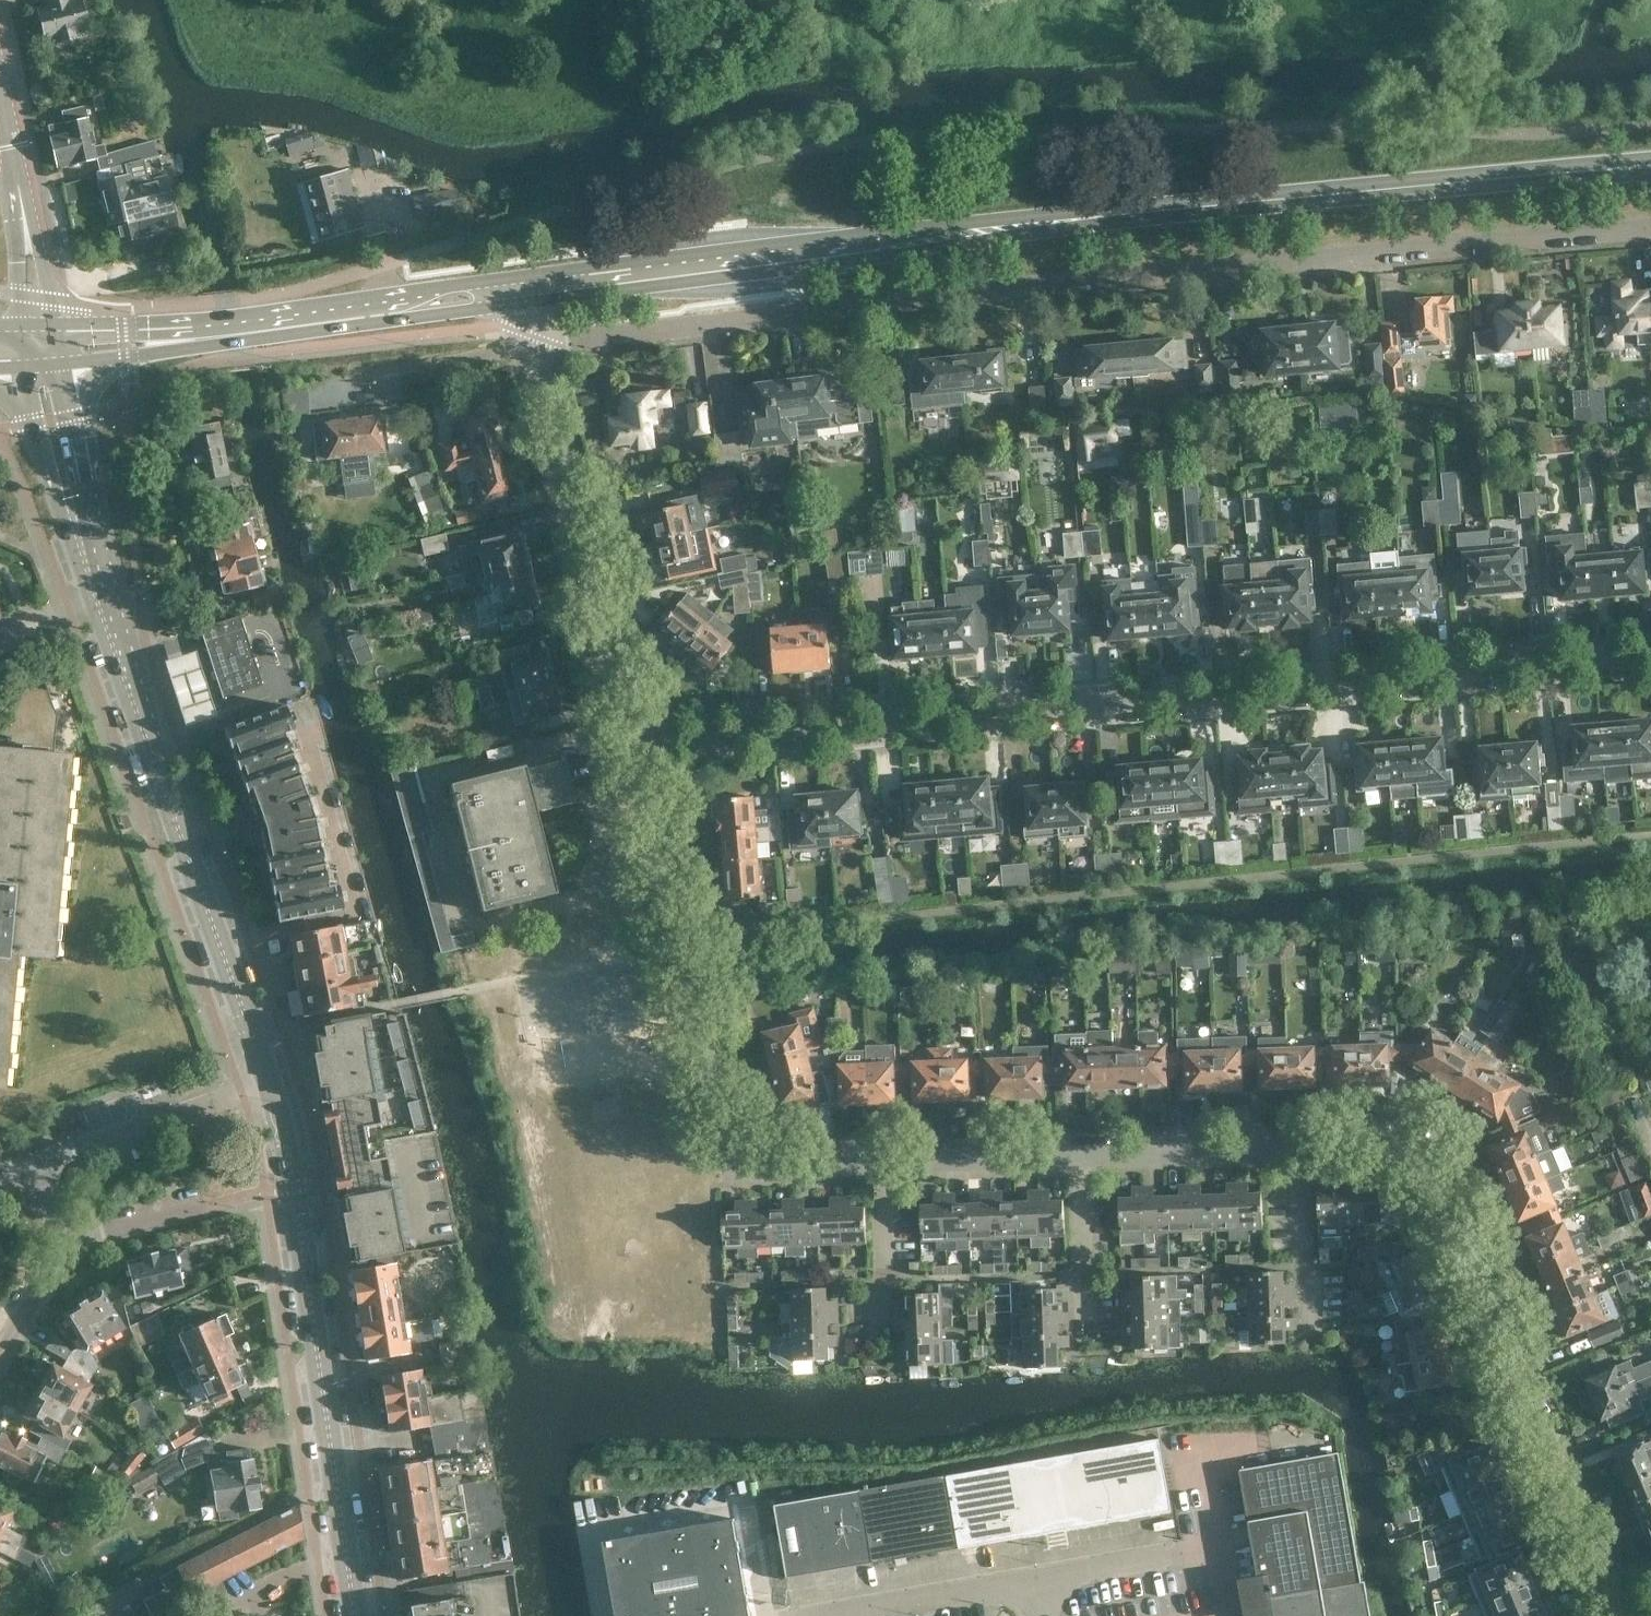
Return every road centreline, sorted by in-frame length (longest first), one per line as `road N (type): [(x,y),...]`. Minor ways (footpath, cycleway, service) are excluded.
road 1 (secondary): [(1650,168),(1164,209),(467,300)]
road 2 (residential): [(538,346),(977,292),(1650,229)]
road 3 (residential): [(626,732),(1650,650)]
road 4 (tertiary): [(270,1080),(72,526),(40,345)]
road 5 (residential): [(1300,1147),(1420,1142),(1615,1615)]
road 6 (residential): [(626,732),(733,1167),(881,1164)]
road 7 (tertiary): [(354,1615),(283,1127),(270,1080)]
road 8 (residential): [(626,732),(538,346)]
road 9 (residential): [(40,345),(0,91)]
road 10 (secondary): [(40,345),(273,325)]
road 11 (residential): [(310,390),(538,346)]
road 12 (residential): [(1083,1156),(1300,1147)]
road 13 (residential): [(881,1164),(1083,1156)]
road 14 (unclassified): [(1038,1578),(845,1615)]
road 15 (residential): [(224,1095),(40,1163)]
road 16 (secondary): [(467,300),(273,325)]
road 17 (residential): [(1087,1349),(1083,1156)]
road 18 (residential): [(1311,1333),(1300,1147)]
road 19 (residential): [(885,1338),(881,1164)]
road 20 (unclassified): [(1038,1578),(1180,1552)]
road 21 (residential): [(71,1242),(201,1204)]
road 22 (residential): [(71,1242),(0,1354)]

